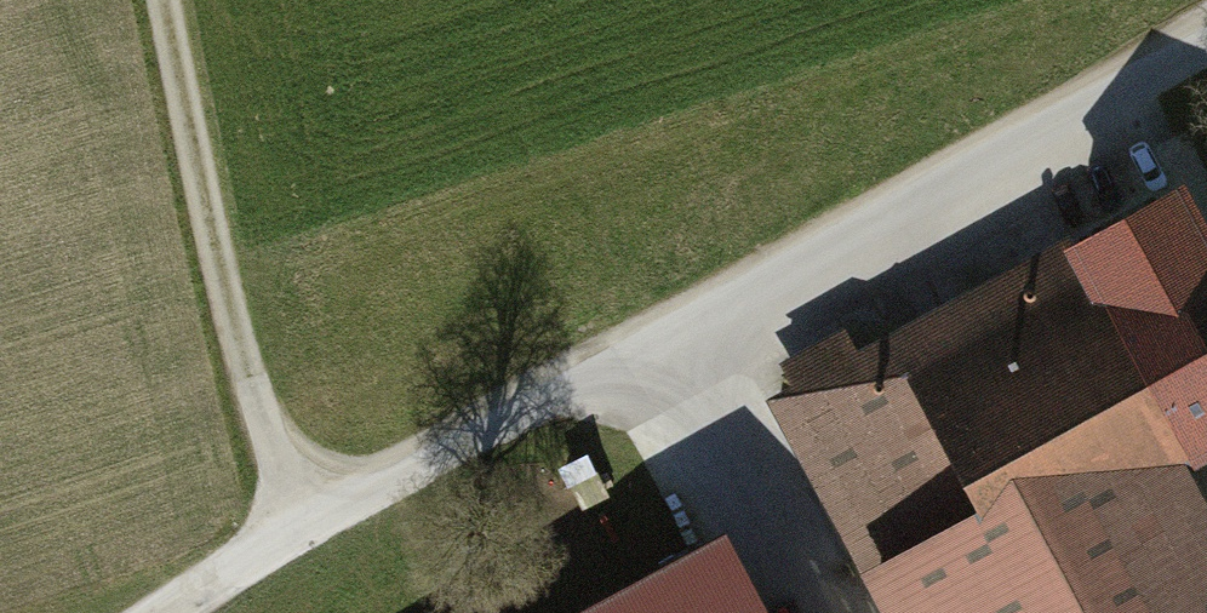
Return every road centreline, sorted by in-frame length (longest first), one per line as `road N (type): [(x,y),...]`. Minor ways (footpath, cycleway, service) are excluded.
road 1 (track): [(192,612),(307,529),(1206,63)]
road 2 (track): [(307,529),(267,434),(171,0)]
road 3 (track): [(840,612),(680,336)]

